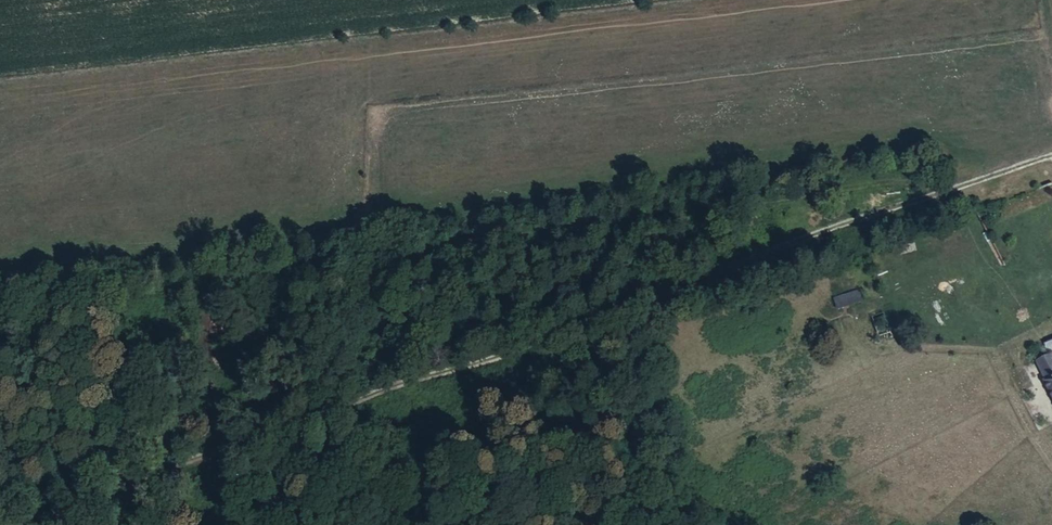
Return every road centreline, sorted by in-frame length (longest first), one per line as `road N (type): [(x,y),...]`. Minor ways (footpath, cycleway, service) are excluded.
road 1 (track): [(1051,160),(229,440),(14,524)]
road 2 (track): [(0,310),(648,208),(733,216),(784,255)]
road 3 (track): [(193,280),(229,440),(228,502),(237,524)]

